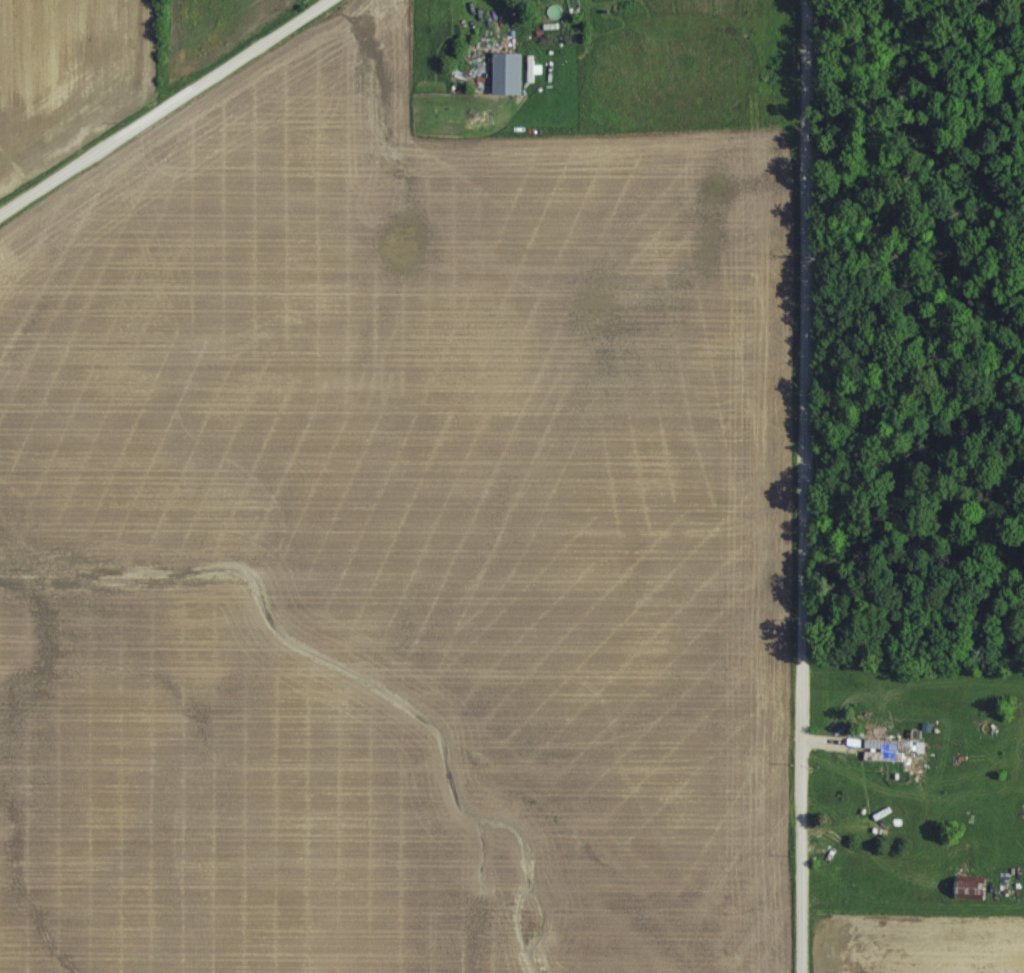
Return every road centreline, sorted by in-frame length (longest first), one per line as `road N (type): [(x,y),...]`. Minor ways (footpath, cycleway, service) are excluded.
road 1 (residential): [(790,972),(799,0)]
road 2 (residential): [(0,203),(306,0)]

